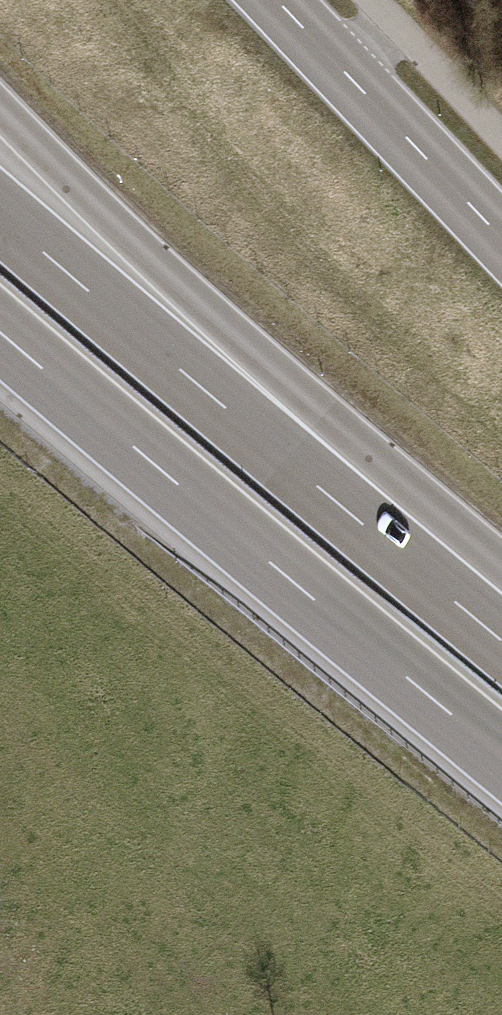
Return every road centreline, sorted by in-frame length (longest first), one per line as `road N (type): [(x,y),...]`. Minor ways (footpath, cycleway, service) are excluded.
road 1 (motorway): [(0,334),(501,760)]
road 2 (motorway): [(501,638),(0,212)]
road 3 (primary): [(276,0),(501,238)]

